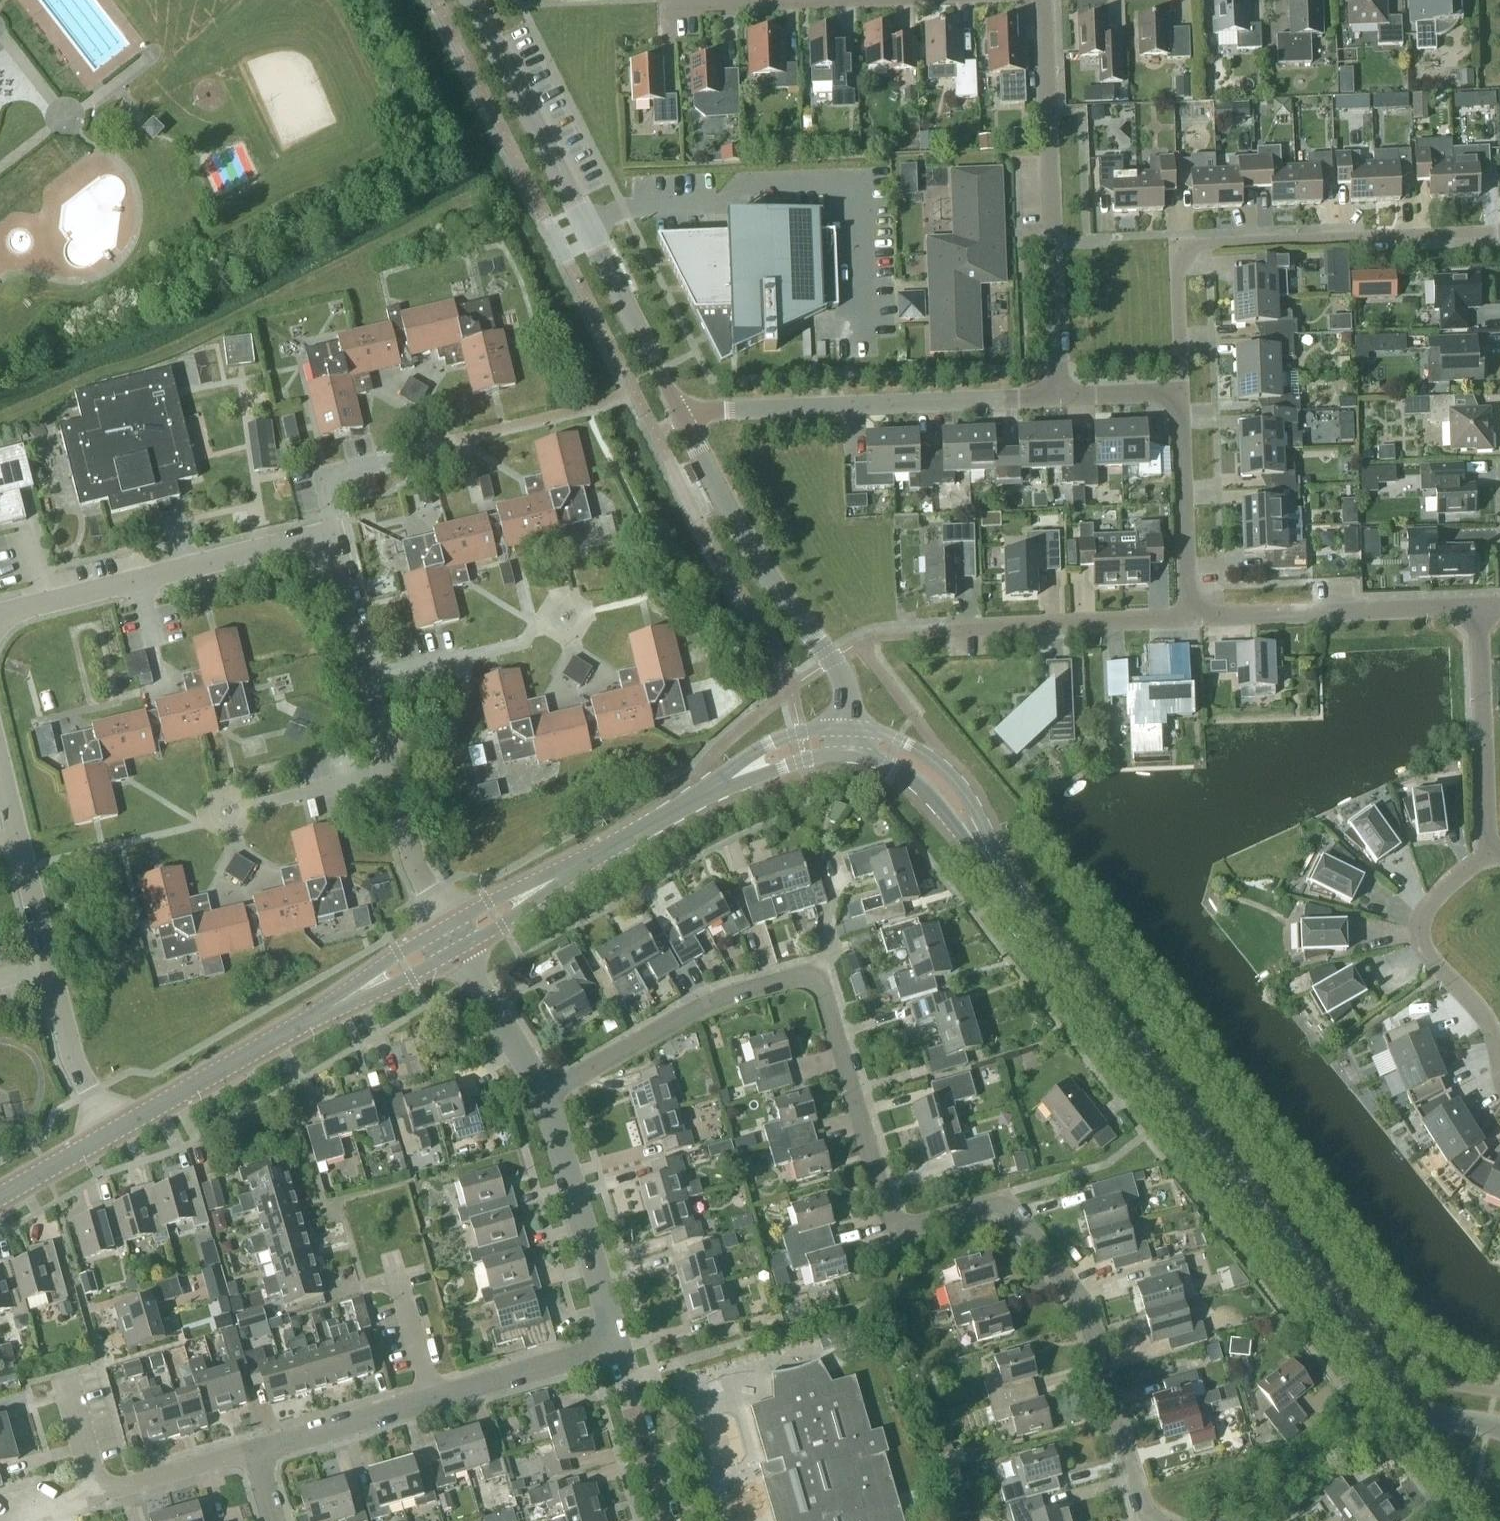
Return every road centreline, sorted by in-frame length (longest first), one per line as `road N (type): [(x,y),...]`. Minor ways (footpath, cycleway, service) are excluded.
road 1 (residential): [(1147,1520),(1091,1321),(1004,1200),(893,1232),(816,980),(796,976),(711,1000),(542,1095)]
road 2 (residential): [(446,927),(413,857),(333,532),(0,613)]
road 3 (tertiary): [(1322,1291),(1019,901)]
road 4 (tertiary): [(682,419),(471,0)]
road 5 (residential): [(1179,392),(1177,270),(1195,244),(1499,231)]
road 6 (residential): [(1059,397),(1045,0)]
road 7 (residential): [(682,419),(698,411),(1059,397)]
road 8 (residential): [(254,1449),(618,1345)]
road 9 (tertiary): [(847,728),(840,674),(770,579),(682,419)]
road 10 (residential): [(111,1132),(71,1053),(17,838)]
road 11 (residential): [(1188,618),(1478,606)]
road 12 (unclassified): [(618,1345),(542,1095)]
road 13 (tertiary): [(1019,901),(954,780),(898,739),(847,728)]
road 14 (residential): [(5,1520),(254,1449)]
road 15 (residential): [(1478,606),(1489,860)]
road 16 (residential): [(950,632),(1188,618)]
road 17 (tertiary): [(848,754),(886,764),(929,793),(1019,901)]
road 18 (residential): [(1179,392),(1188,618)]
road 19 (tertiary): [(111,1132),(308,1021)]
road 20 (residential): [(1475,867),(1434,904),(1424,938),(1483,1010),(1499,1045)]
road 21 (unclassified): [(662,1520),(618,1345)]
road 22 (tertiary): [(847,728),(773,741),(693,800)]
road 23 (unclassified): [(542,1095),(458,948)]
road 24 (tertiary): [(458,948),(598,854)]
road 25 (tertiary): [(598,854),(446,927)]
road 26 (tertiary): [(446,927),(308,1021)]
road 27 (tertiary): [(308,1021),(458,948)]
road 28 (tertiary): [(693,800),(807,759),(848,754)]
road 29 (residential): [(668,5),(807,0)]
road 30 (tertiary): [(1322,1291),(1406,1397)]
road 31 (tertiary): [(0,1196),(111,1132)]
road 32 (residential): [(1059,397),(1179,392)]

